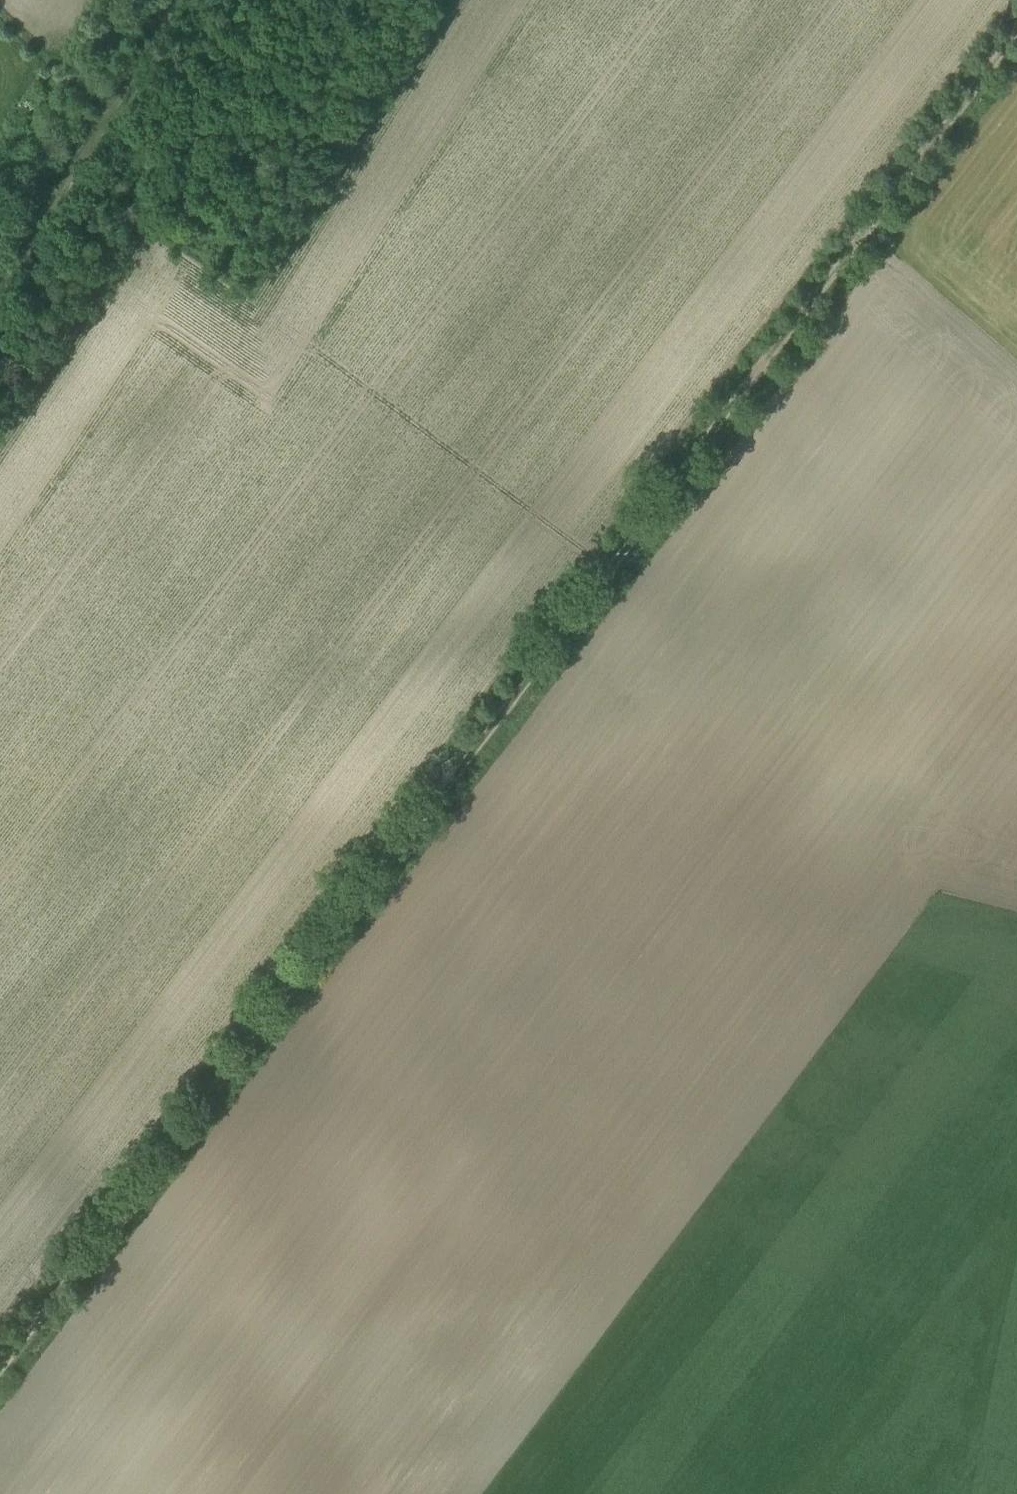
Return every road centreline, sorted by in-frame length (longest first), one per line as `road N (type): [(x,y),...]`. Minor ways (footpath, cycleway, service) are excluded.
road 1 (track): [(0,1366),(1016,31)]

